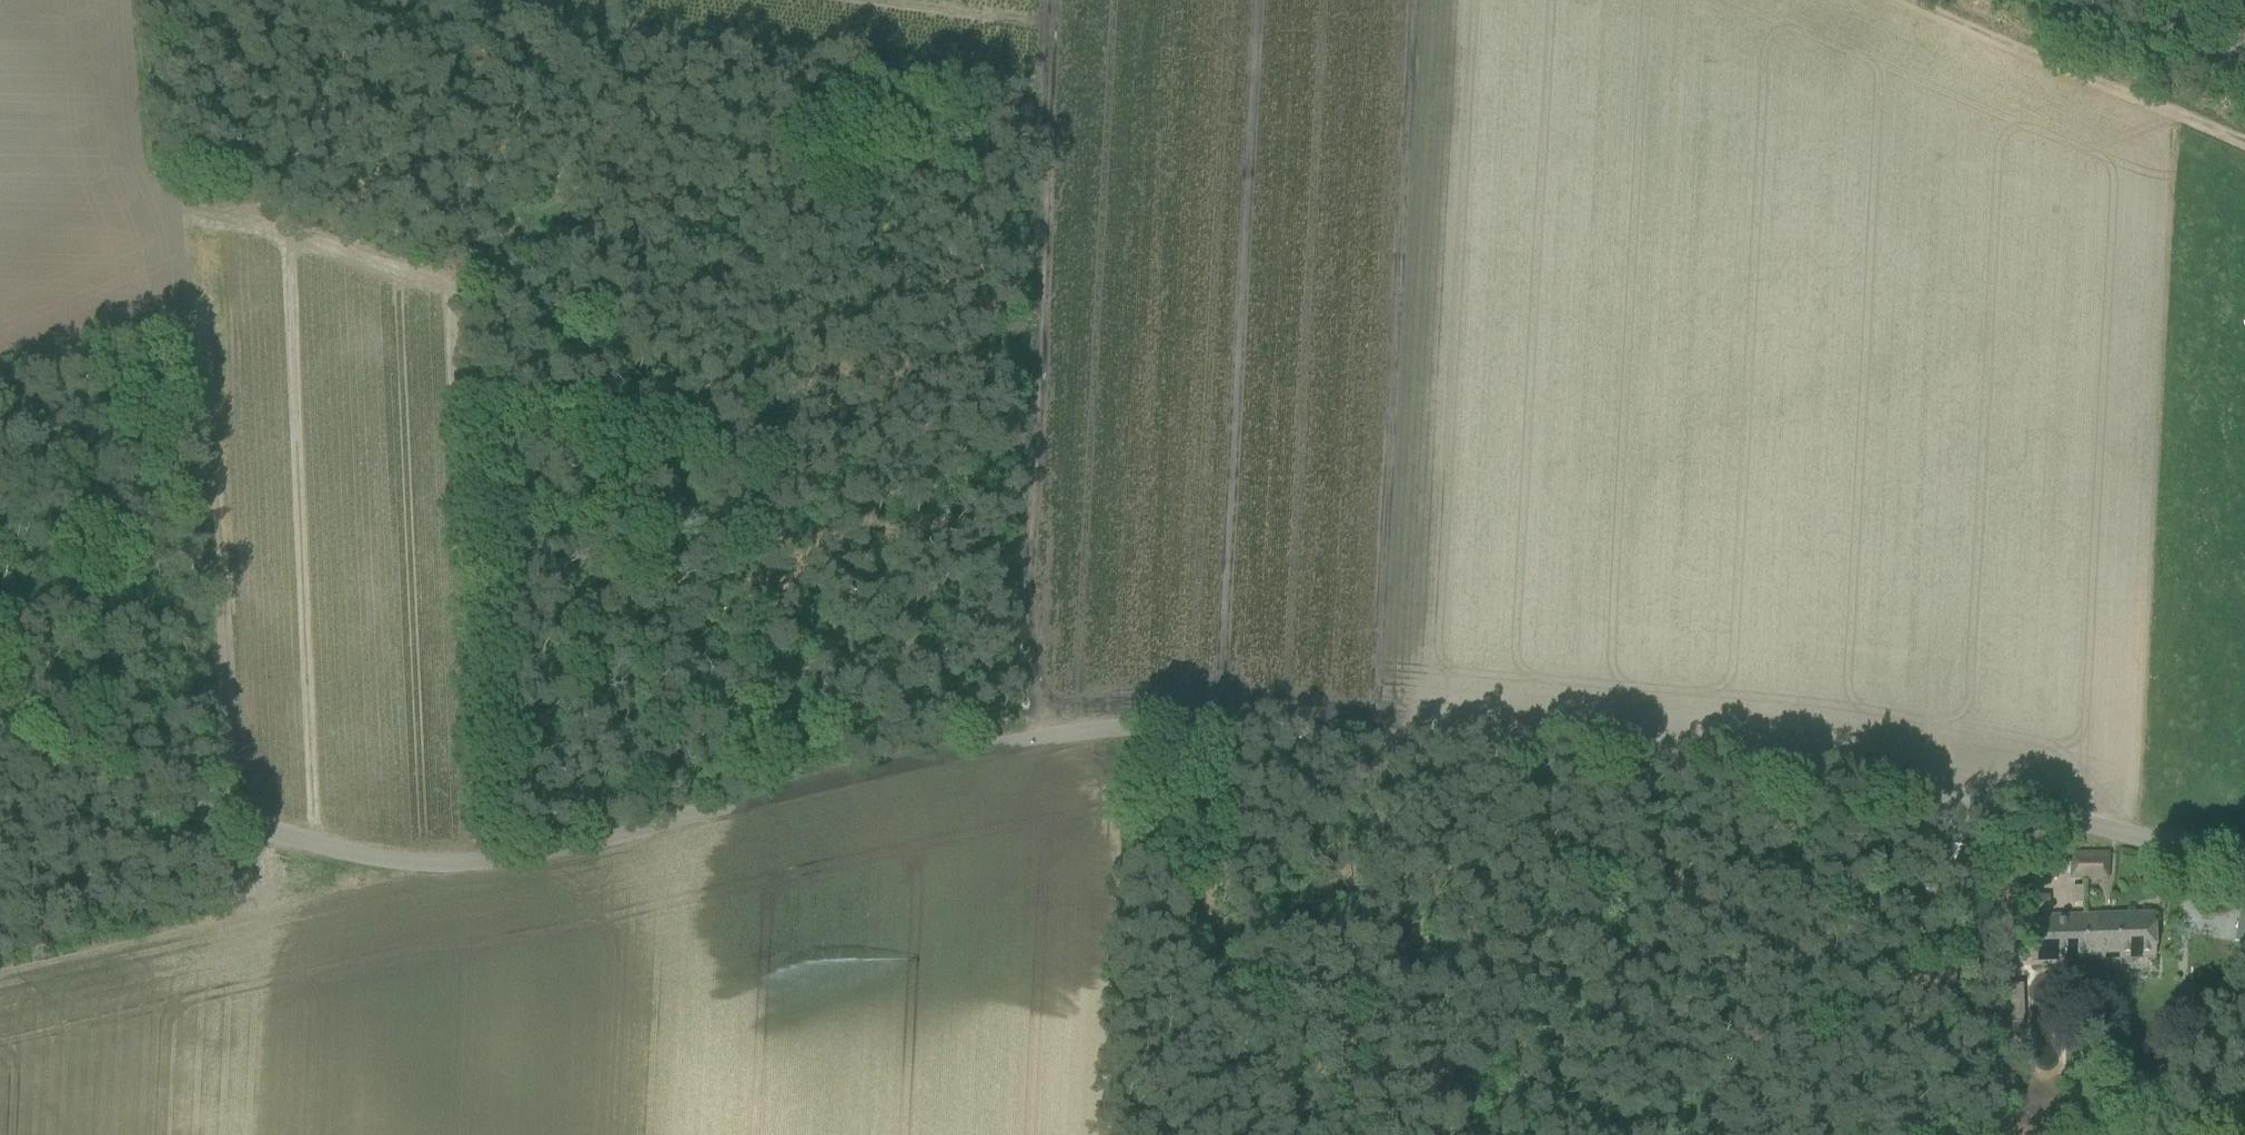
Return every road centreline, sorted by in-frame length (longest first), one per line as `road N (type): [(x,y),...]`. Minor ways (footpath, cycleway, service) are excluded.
road 1 (unclassified): [(2244,846),(1939,783),(1655,743),(1333,718),(1120,718),(990,727),(465,855),(369,850),(0,749)]
road 2 (track): [(2244,145),(1894,0)]

